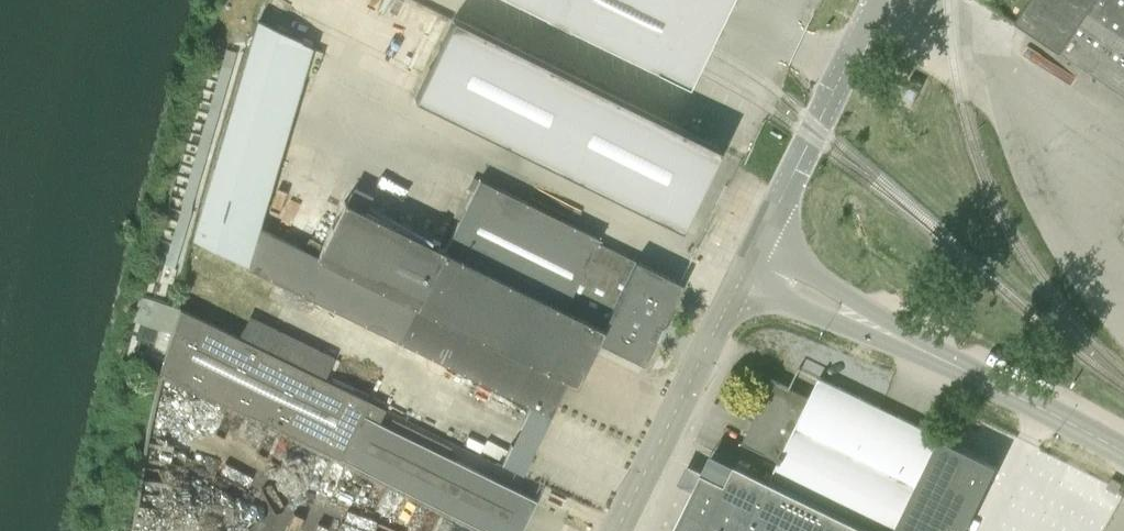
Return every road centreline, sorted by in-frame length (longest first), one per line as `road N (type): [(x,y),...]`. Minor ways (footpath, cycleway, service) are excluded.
road 1 (unclassified): [(1123,452),(748,258)]
road 2 (unclassified): [(616,530),(748,258)]
road 3 (unclassified): [(748,258),(878,0)]

